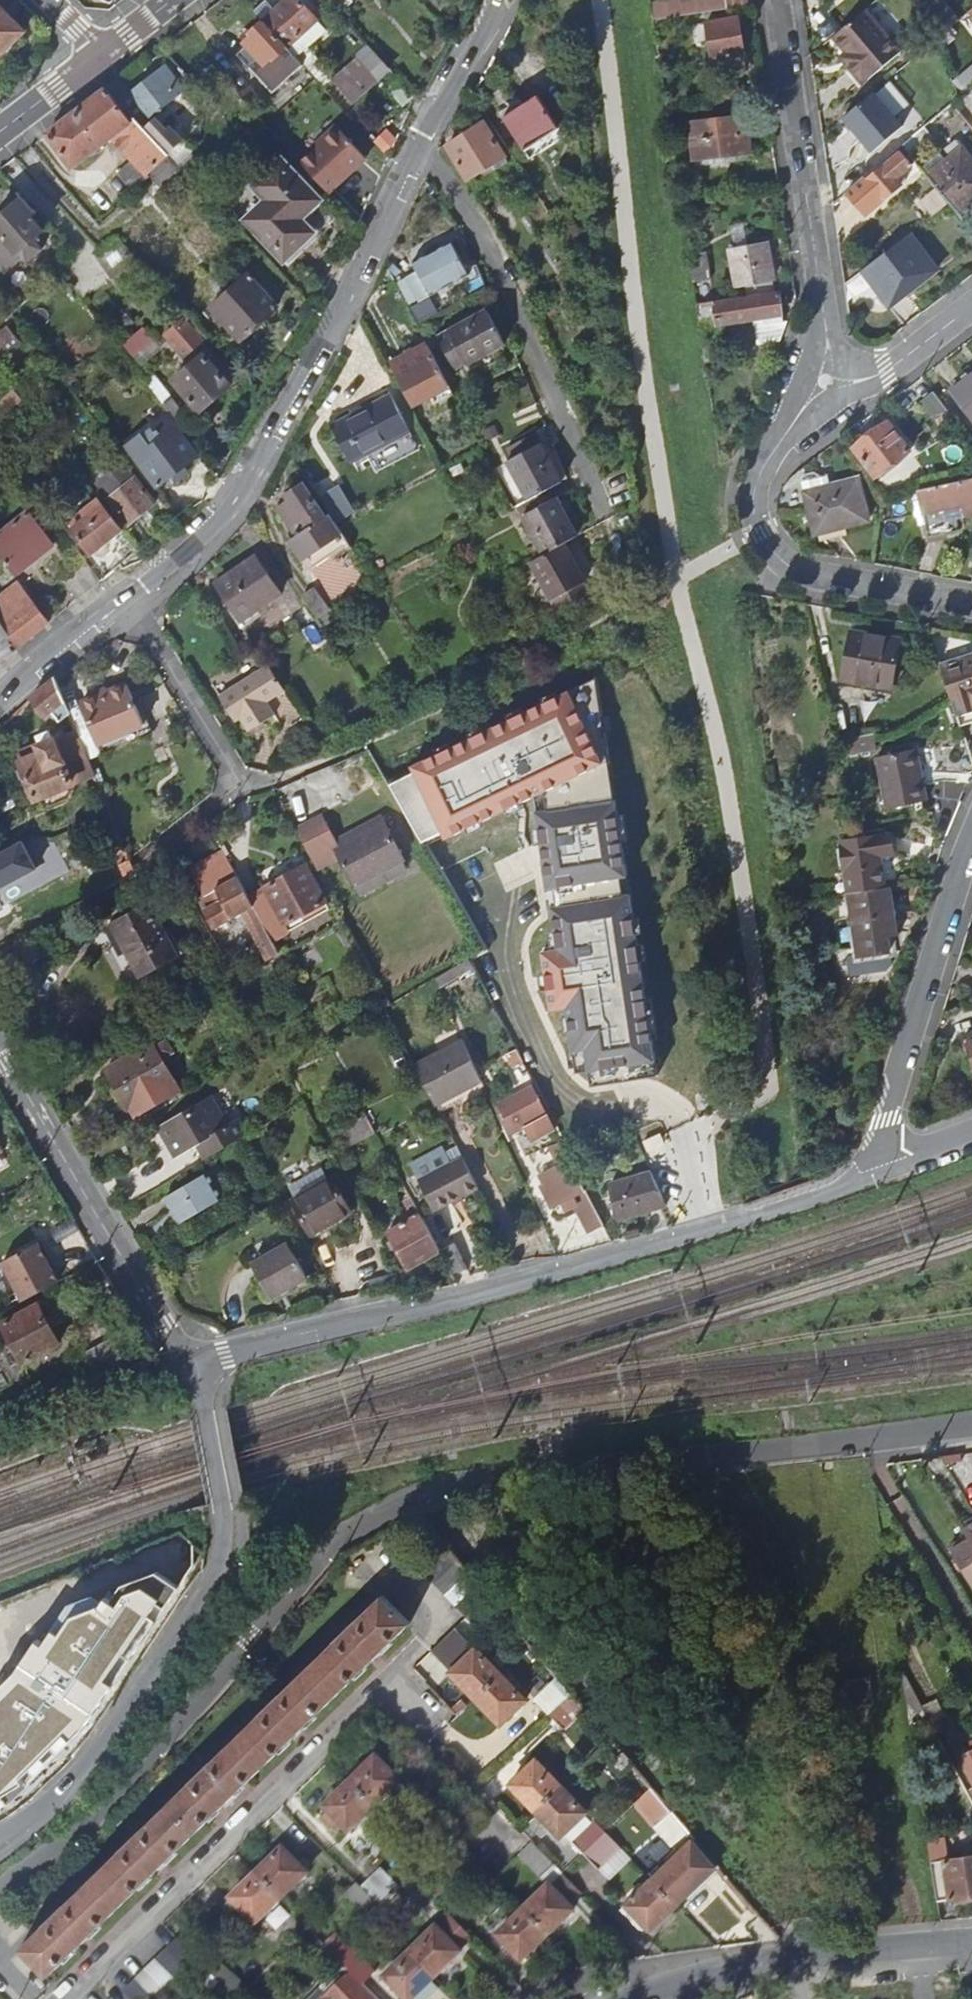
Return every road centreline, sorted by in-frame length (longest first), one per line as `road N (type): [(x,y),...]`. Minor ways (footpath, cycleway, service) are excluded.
road 1 (unclassified): [(0,1889),(61,1847),(119,1790),(364,1519),(453,1484),(971,1427)]
road 2 (unclassified): [(193,1365),(522,1283),(885,1168)]
road 3 (tertiary): [(421,147),(238,501),(0,704)]
road 4 (unclassified): [(208,1417),(225,1520),(215,1582),(70,1788),(0,1841)]
road 5 (residential): [(63,1998),(373,1695)]
road 6 (residential): [(603,508),(492,261),(421,147)]
road 7 (residential): [(778,0),(820,282),(825,382)]
road 8 (residential): [(0,1050),(193,1365)]
road 9 (unclassified): [(885,1168),(882,1121),(971,832)]
road 10 (residential): [(641,1998),(766,1962),(971,1942)]
road 11 (unclassified): [(971,607),(809,577),(779,562),(755,521)]
road 12 (residential): [(373,1695),(487,1811),(493,1842)]
road 13 (tertiary): [(506,0),(421,147)]
road 14 (residential): [(825,382),(887,370),(971,307)]
road 15 (residential): [(755,521),(756,482),(825,382)]
road 16 (residential): [(373,1695),(437,1629),(414,1591)]
road 17 (tertiary): [(0,132),(102,54)]

